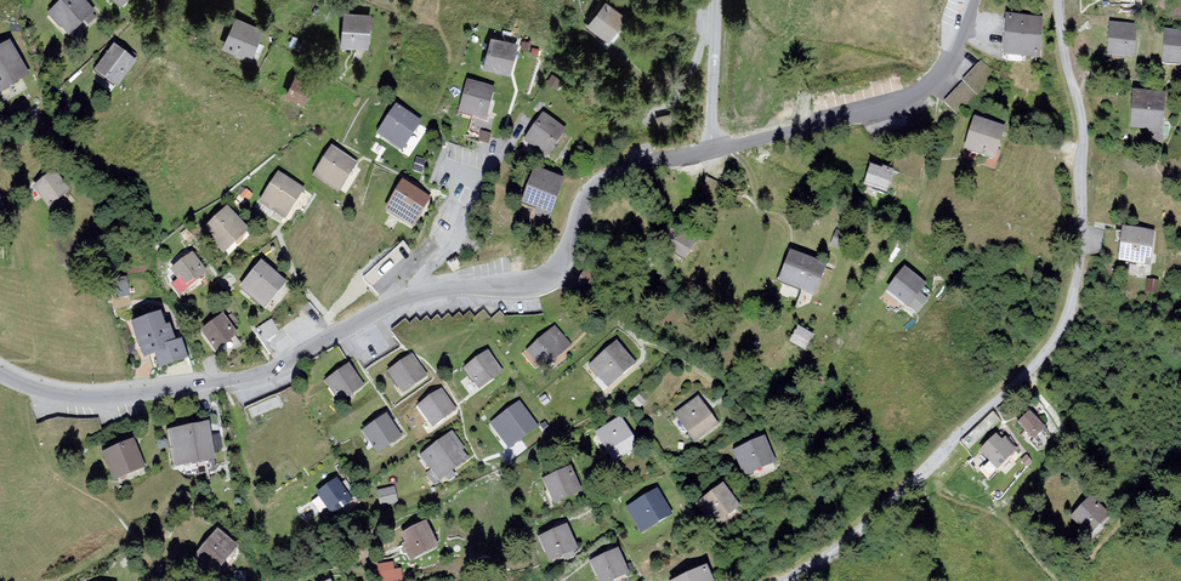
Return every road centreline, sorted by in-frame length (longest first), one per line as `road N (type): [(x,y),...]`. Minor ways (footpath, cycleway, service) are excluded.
road 1 (tertiary): [(711,144),(602,179),(583,199),(567,254),(550,279),(532,287),(417,292),(241,378),(63,398),(0,373)]
road 2 (residential): [(1061,0),(1060,26),(1086,124),(1078,293),(1051,356),(839,553),(787,580)]
road 3 (tertiary): [(977,0),(946,69),(901,106),(711,144)]
road 4 (residential): [(711,144),(718,0)]

